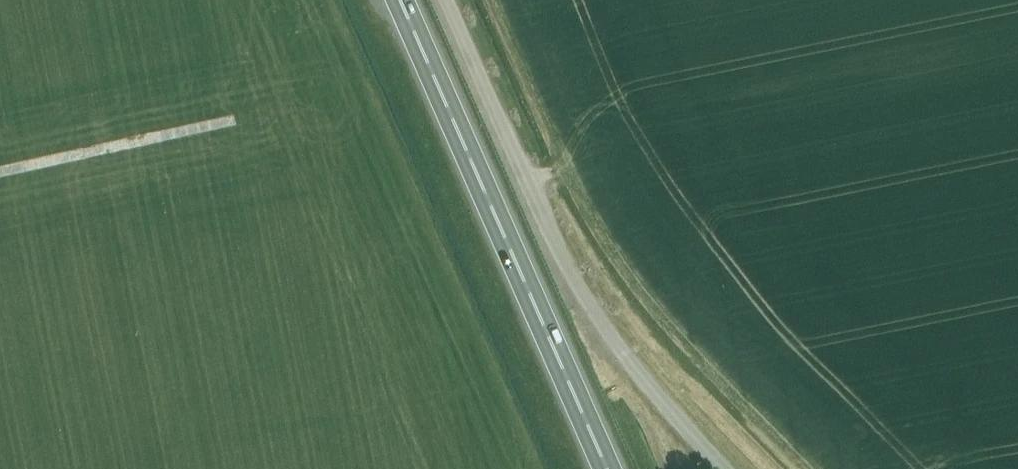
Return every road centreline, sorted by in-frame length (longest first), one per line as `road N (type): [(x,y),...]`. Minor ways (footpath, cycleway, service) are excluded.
road 1 (unclassified): [(725,468),(578,295),(443,0)]
road 2 (trunk): [(609,468),(402,0)]

